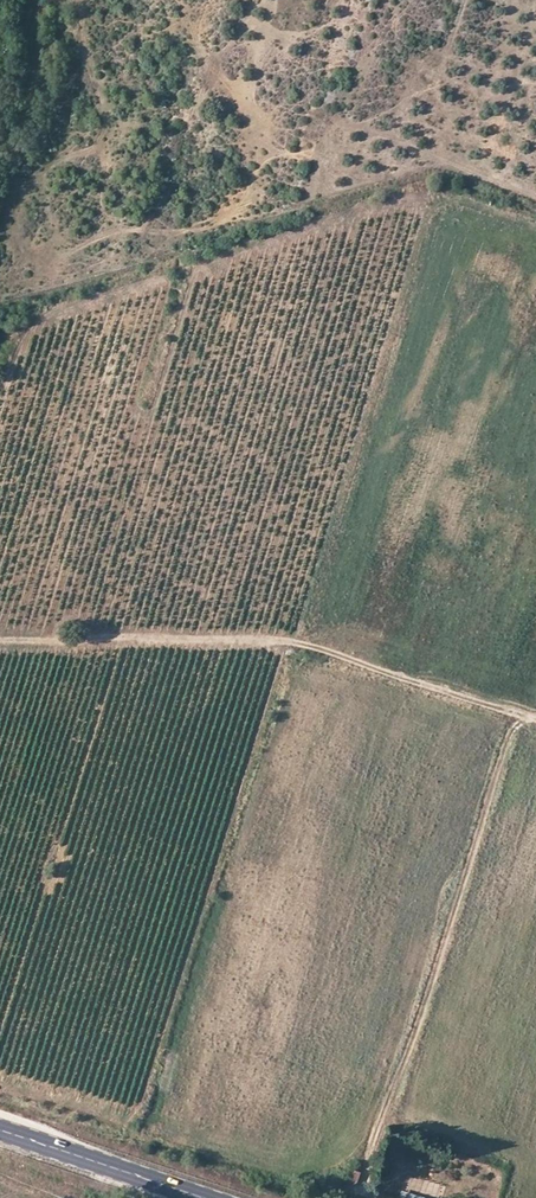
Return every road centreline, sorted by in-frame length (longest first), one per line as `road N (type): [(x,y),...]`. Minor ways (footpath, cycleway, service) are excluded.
road 1 (track): [(535,719),(298,640),(0,643)]
road 2 (primary): [(0,1134),(193,1197)]

